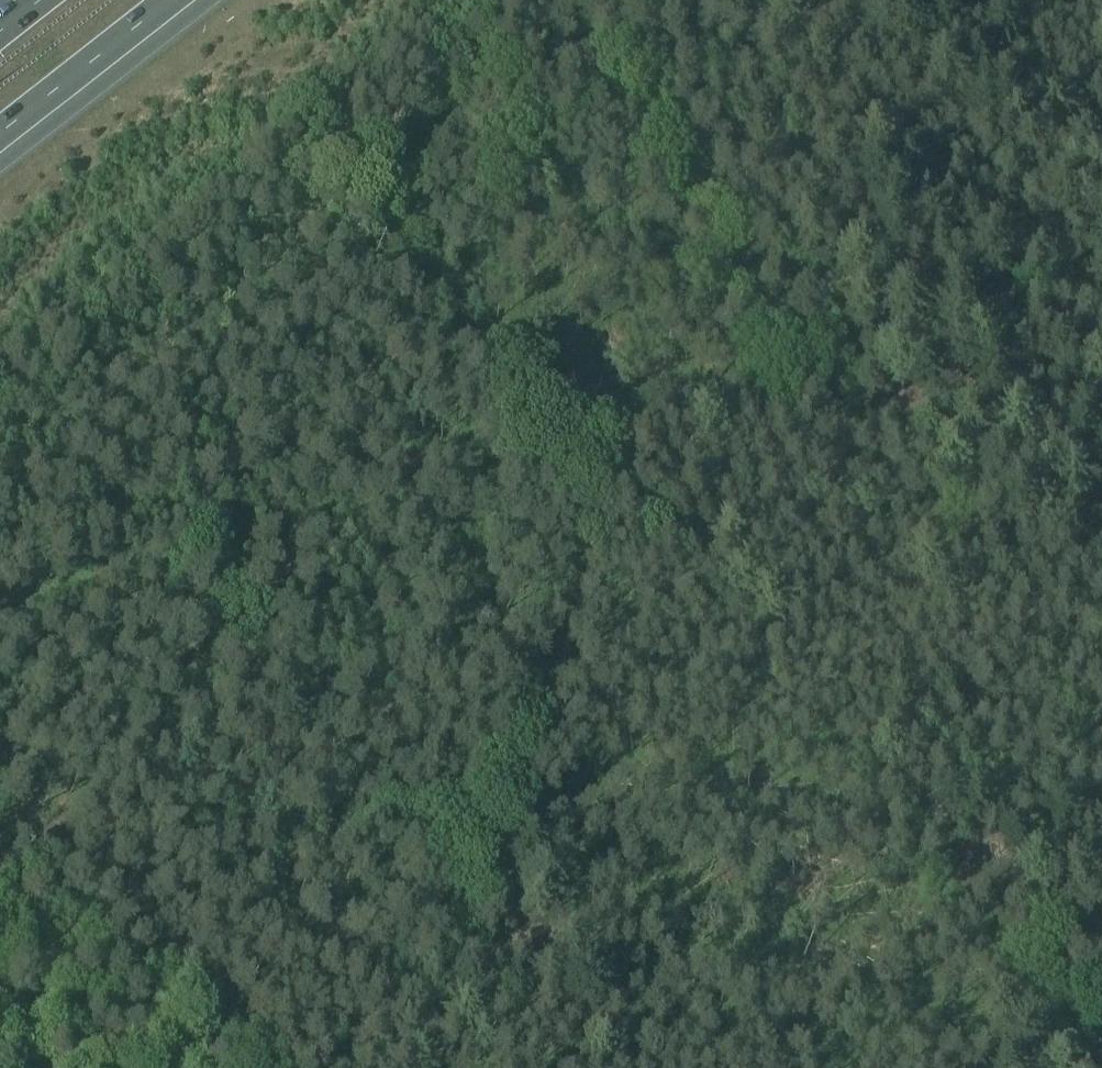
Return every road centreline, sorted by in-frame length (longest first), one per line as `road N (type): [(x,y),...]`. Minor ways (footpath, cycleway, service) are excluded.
road 1 (track): [(406,1067),(763,0)]
road 2 (motorway): [(0,139),(182,0)]

